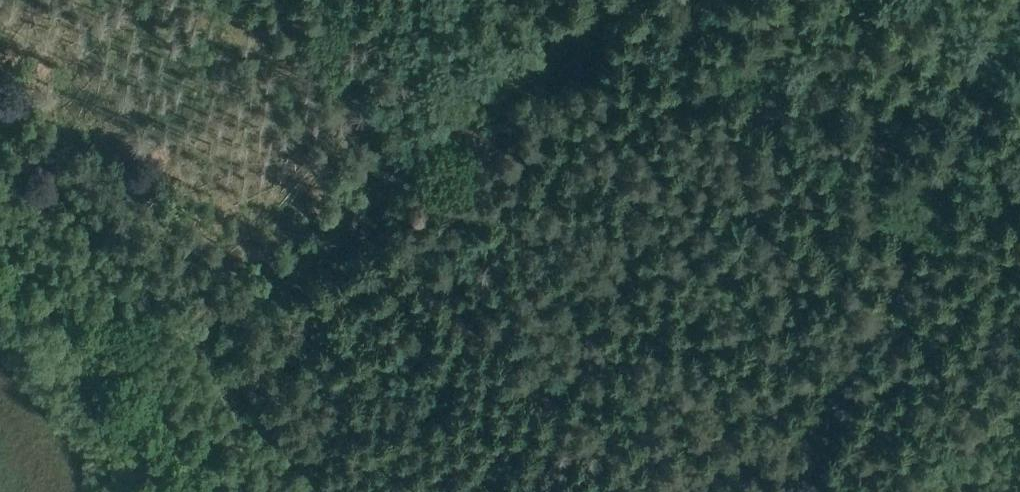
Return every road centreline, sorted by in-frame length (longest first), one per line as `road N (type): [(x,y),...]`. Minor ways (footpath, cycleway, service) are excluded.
road 1 (track): [(625,0),(203,346),(57,179),(0,125)]
road 2 (track): [(923,221),(796,491)]
road 3 (track): [(923,221),(1019,12)]
road 4 (track): [(334,491),(203,346)]
road 5 (track): [(906,491),(1019,399)]

